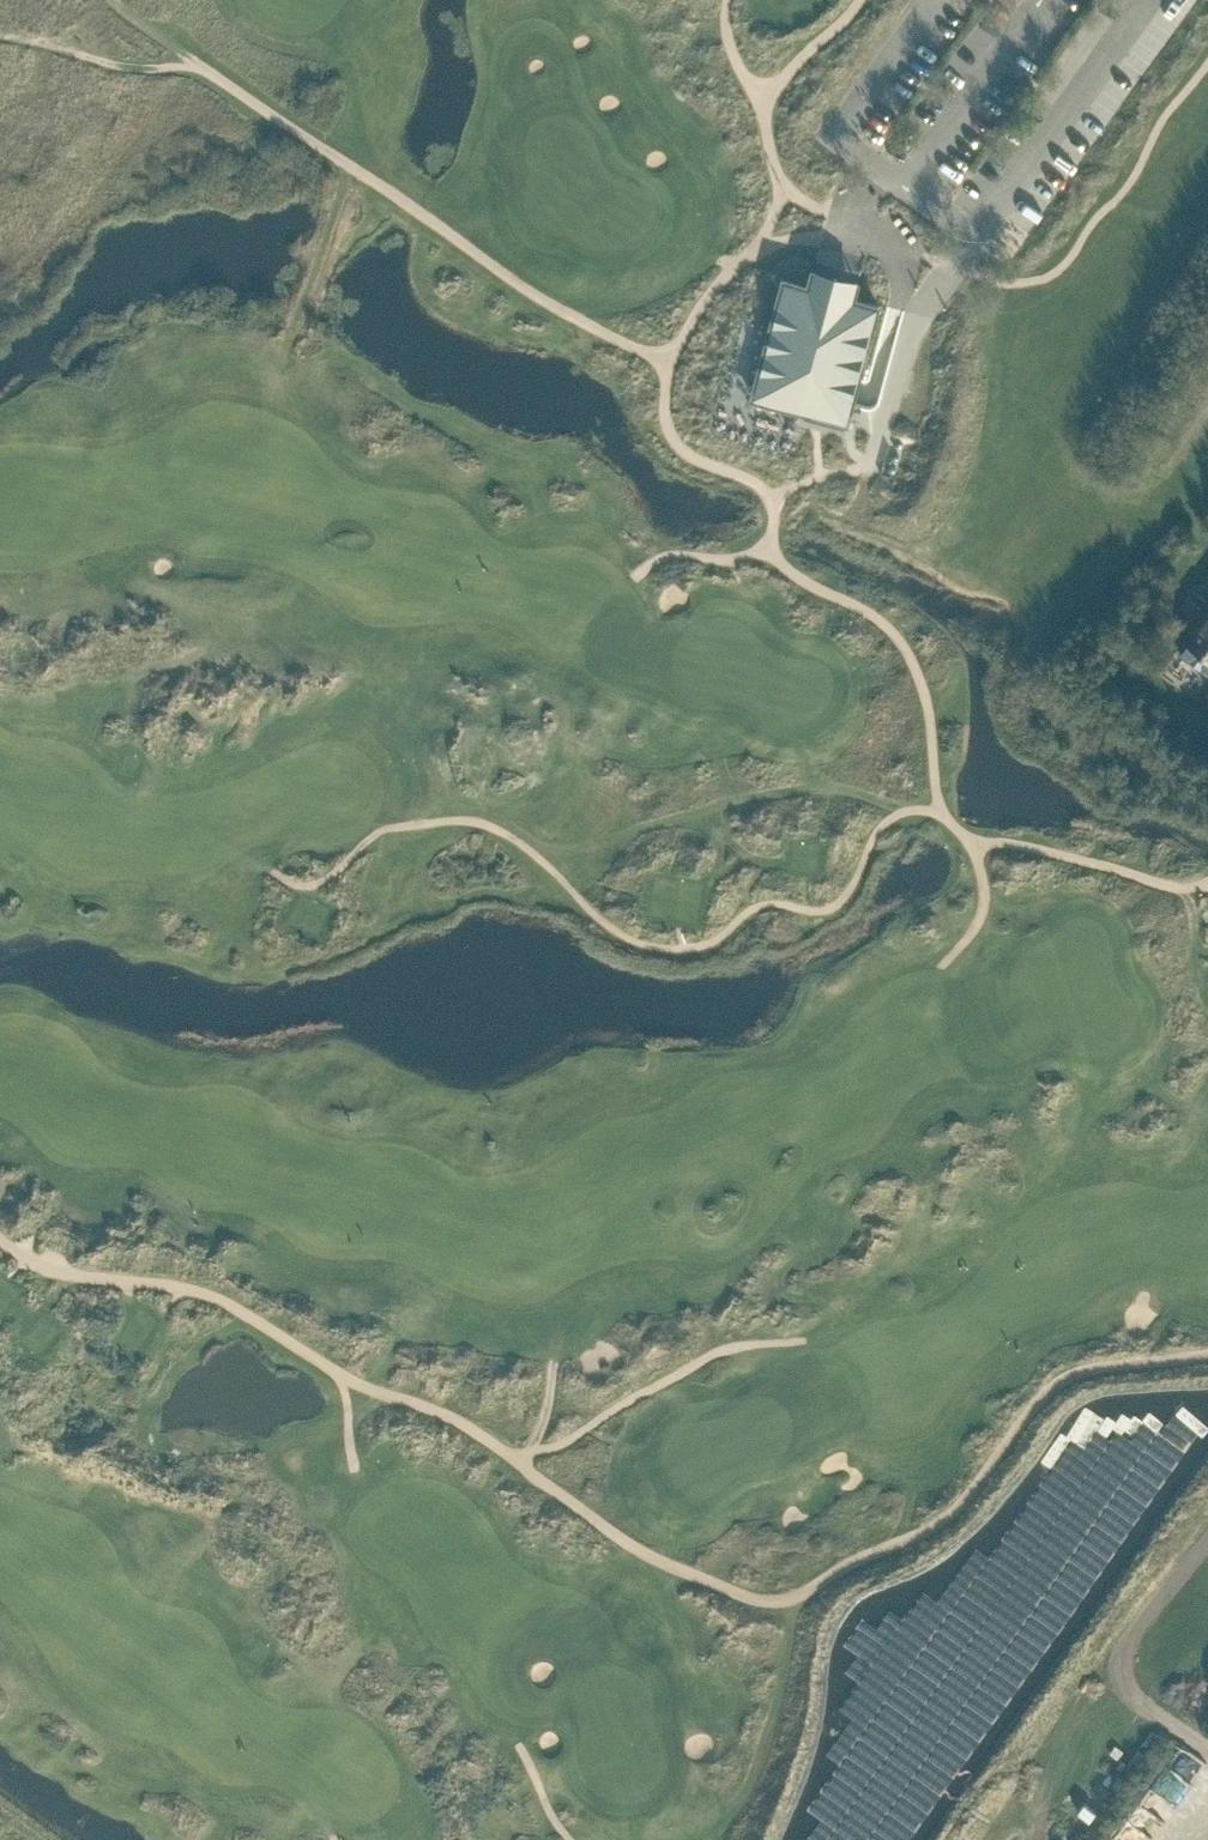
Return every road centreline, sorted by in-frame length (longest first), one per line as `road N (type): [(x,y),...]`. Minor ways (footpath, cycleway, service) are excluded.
road 1 (unclassified): [(1143,0),(947,286)]
road 2 (track): [(1207,1528),(1116,1656),(1120,1680),(1157,1715),(1183,1727)]

